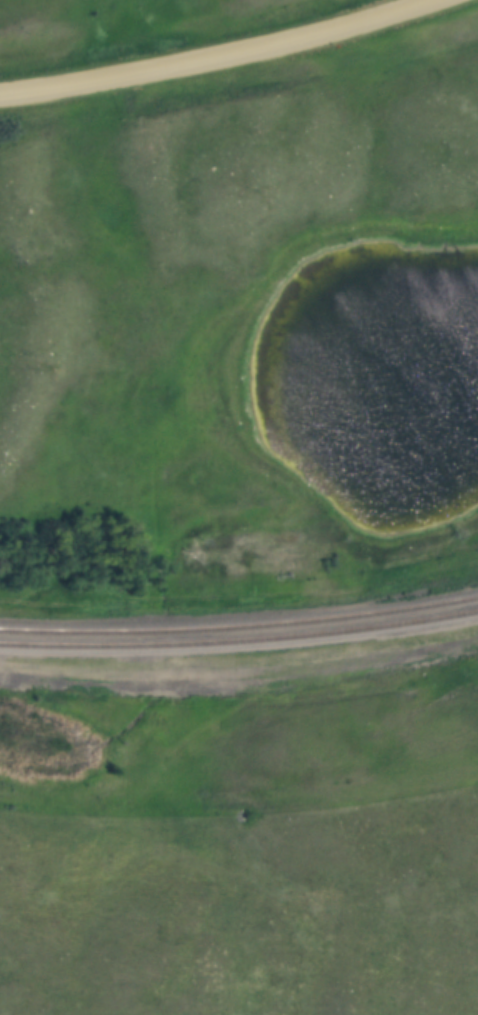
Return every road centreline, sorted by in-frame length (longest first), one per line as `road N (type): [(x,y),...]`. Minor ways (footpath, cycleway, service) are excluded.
road 1 (tertiary): [(440,0),(202,62),(0,95)]

